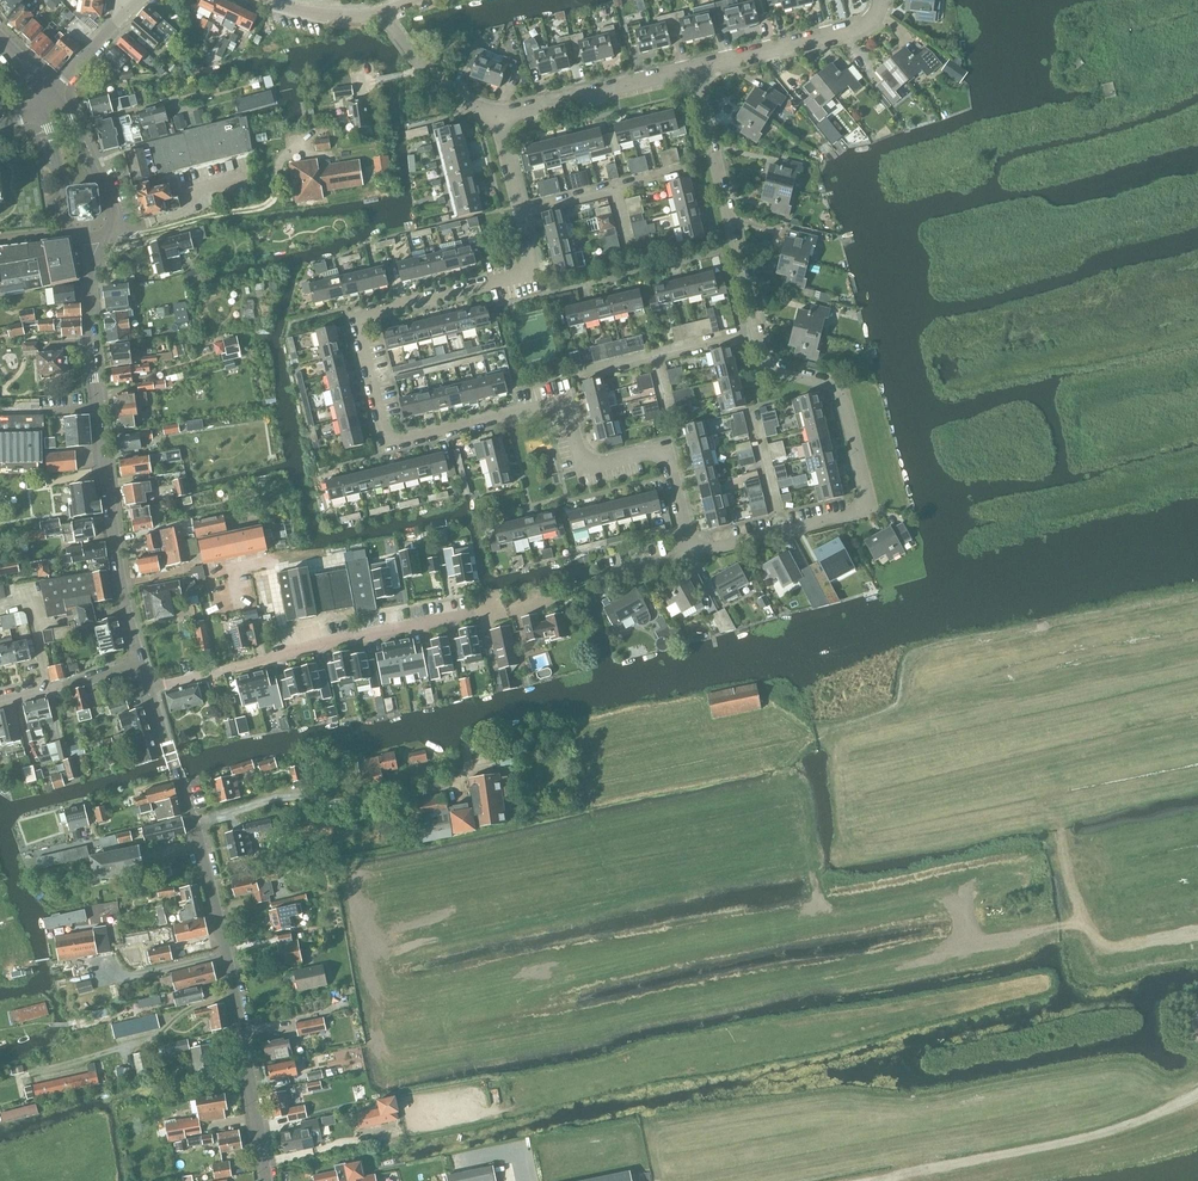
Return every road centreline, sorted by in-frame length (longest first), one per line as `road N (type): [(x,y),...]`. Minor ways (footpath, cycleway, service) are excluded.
road 1 (residential): [(695,553),(667,450),(584,470),(567,403),(389,443),(359,319),(537,275),(500,117)]
road 2 (residential): [(695,553),(858,512),(868,495),(839,389),(776,371),(764,358),(693,69)]
road 3 (tertiary): [(266,1180),(232,981),(152,689)]
road 4 (tertiary): [(139,664),(103,461),(89,263)]
road 5 (residential): [(152,689),(317,644),(475,613)]
road 6 (track): [(1197,1096),(1089,1137),(879,1179)]
road 7 (residential): [(693,69),(857,28),(873,19),(881,0)]
road 8 (residential): [(500,117),(693,69)]
road 9 (tertiary): [(89,263),(115,208),(71,120),(49,99)]
road 10 (residential): [(500,117),(443,86),(383,13)]
road 11 (track): [(1061,935),(1081,935),(1058,813)]
road 12 (residential): [(0,700),(139,664)]
road 13 (tertiary): [(49,99),(69,232)]
road 14 (track): [(1081,935),(1102,967),(1197,952)]

